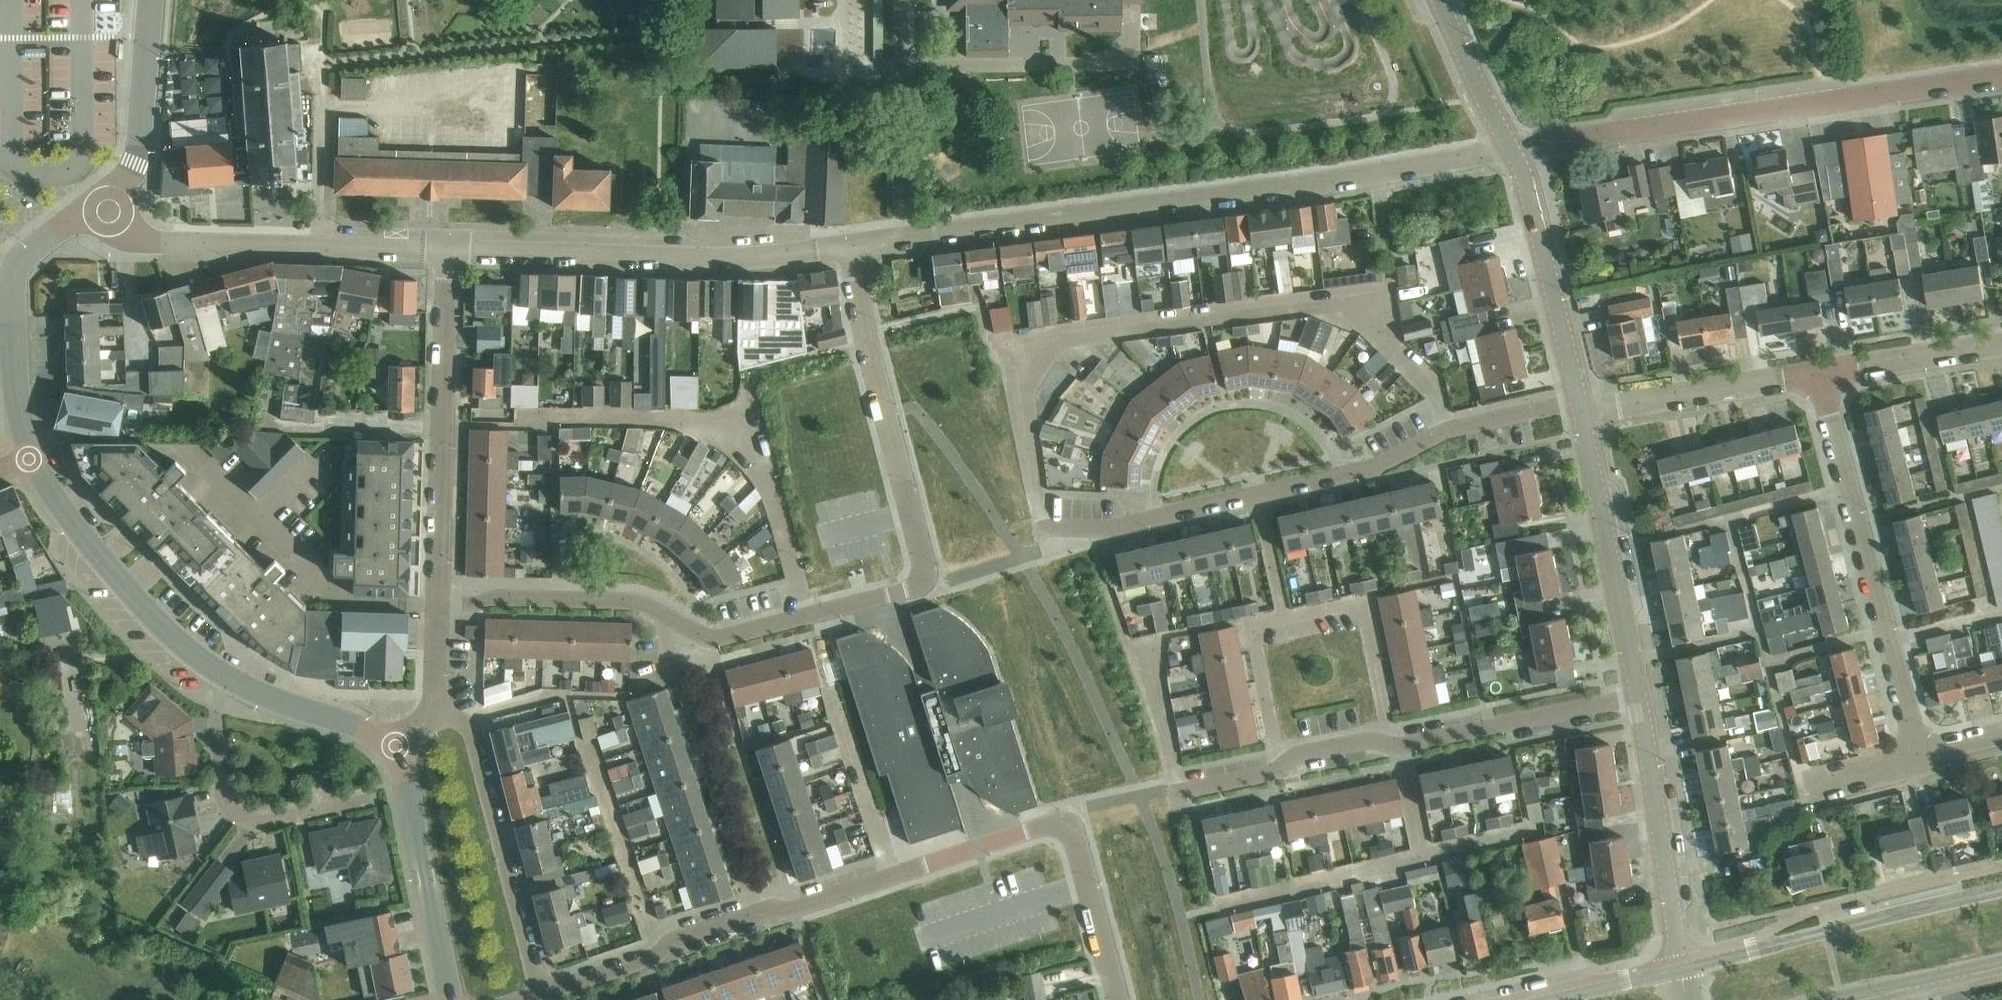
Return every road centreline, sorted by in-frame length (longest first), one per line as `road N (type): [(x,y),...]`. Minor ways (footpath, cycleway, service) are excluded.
road 1 (residential): [(662,614),(723,639),(924,584),(852,247)]
road 2 (residential): [(904,238),(1510,152)]
road 3 (residential): [(1046,529),(1088,531),(1344,475),(1453,428),(1578,402)]
road 4 (residential): [(1510,152),(2001,77)]
road 5 (residential): [(450,250),(727,259),(852,247)]
road 6 (residential): [(1920,761),(1823,374)]
road 7 (residential): [(1283,765),(1253,634),(1364,611),(1386,742)]
road 8 (residential): [(108,207),(143,237),(171,244),(450,250)]
road 9 (residential): [(439,602),(450,250)]
road 10 (tertiary): [(2001,891),(1680,970)]
road 11 (residential): [(755,913),(797,909),(1060,824)]
road 12 (residential): [(541,994),(475,735),(438,707)]
road 13 (residential): [(755,913),(662,614)]
road 14 (tertiary): [(29,458),(15,385),(14,269),(108,207)]
road 15 (unclassified): [(1637,699),(1578,402)]
road 16 (tertiary): [(215,672),(125,581),(29,458)]
road 17 (residential): [(215,672),(223,789),(239,815),(261,822),(369,801)]
road 18 (unclassified): [(1680,970),(1637,699)]
road 19 (tertiary): [(452,999),(396,745)]
road 20 (unclassified): [(1578,402),(1524,179),(1510,152)]
road 21 (residential): [(1386,742),(1637,699)]
road 22 (residential): [(1578,402),(1823,374)]
road 23 (residential): [(904,238),(901,0)]
road 24 (residential): [(1060,824),(1087,808),(1283,765)]
road 25 (residential): [(541,994),(755,913)]
road 26 (residential): [(439,602),(635,601),(662,614)]
road 27 (tertiary): [(108,207),(141,144),(152,0)]
road 28 (tertiary): [(396,745),(215,672)]
road 29 (residential): [(1115,999),(1073,841),(1060,824)]
road 30 (residential): [(1823,374),(2001,346)]
road 31 (tertiary): [(1832,999),(2001,962)]
road 32 (unclassified): [(1510,152),(1438,0)]
road 33 (tertiary): [(1680,970),(1555,999)]

